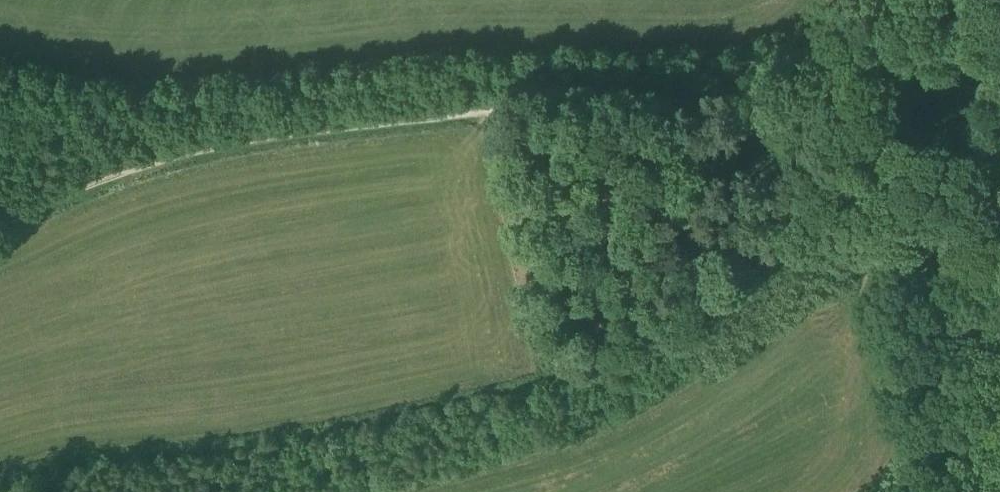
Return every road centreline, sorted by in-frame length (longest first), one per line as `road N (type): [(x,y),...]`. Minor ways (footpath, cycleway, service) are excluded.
road 1 (track): [(833,69),(878,231),(872,261)]

